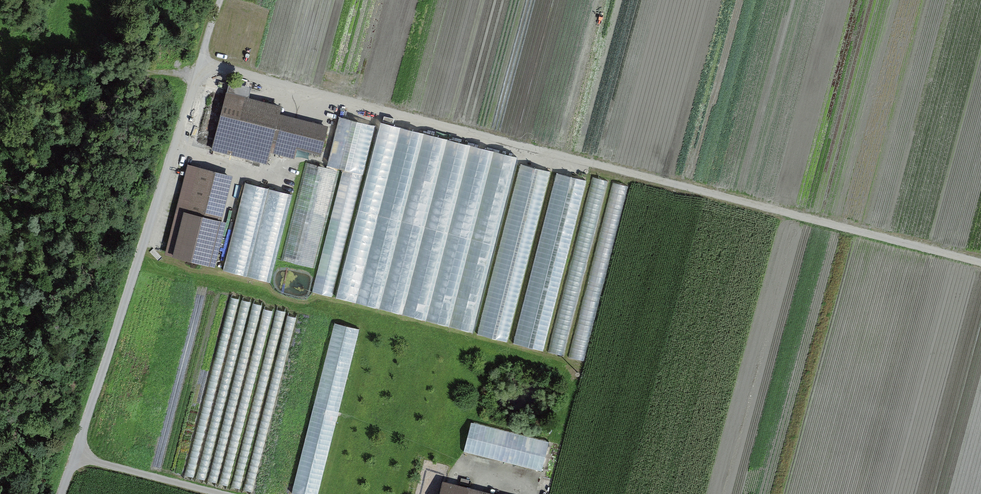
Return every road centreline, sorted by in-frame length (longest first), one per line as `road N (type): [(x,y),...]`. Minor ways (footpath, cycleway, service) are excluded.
road 1 (track): [(65,493),(201,62)]

